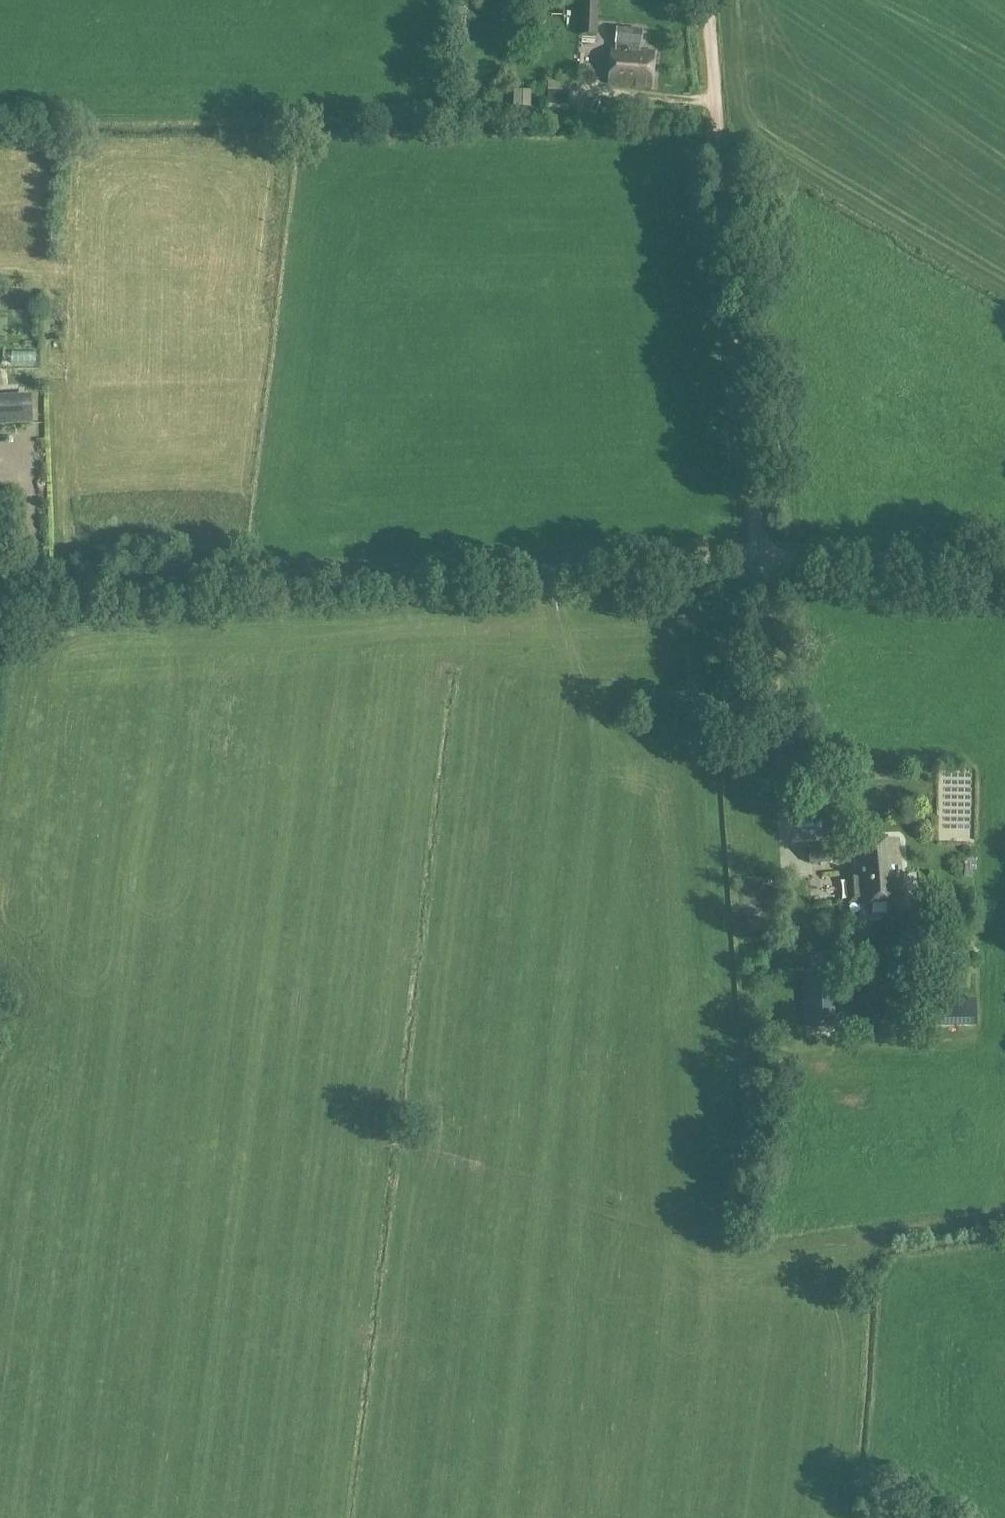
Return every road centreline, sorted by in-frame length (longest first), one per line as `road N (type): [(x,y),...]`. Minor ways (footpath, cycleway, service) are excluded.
road 1 (unclassified): [(0,602),(759,558)]
road 2 (unclassified): [(759,558),(694,0)]
road 3 (unclassified): [(1004,584),(759,558)]

